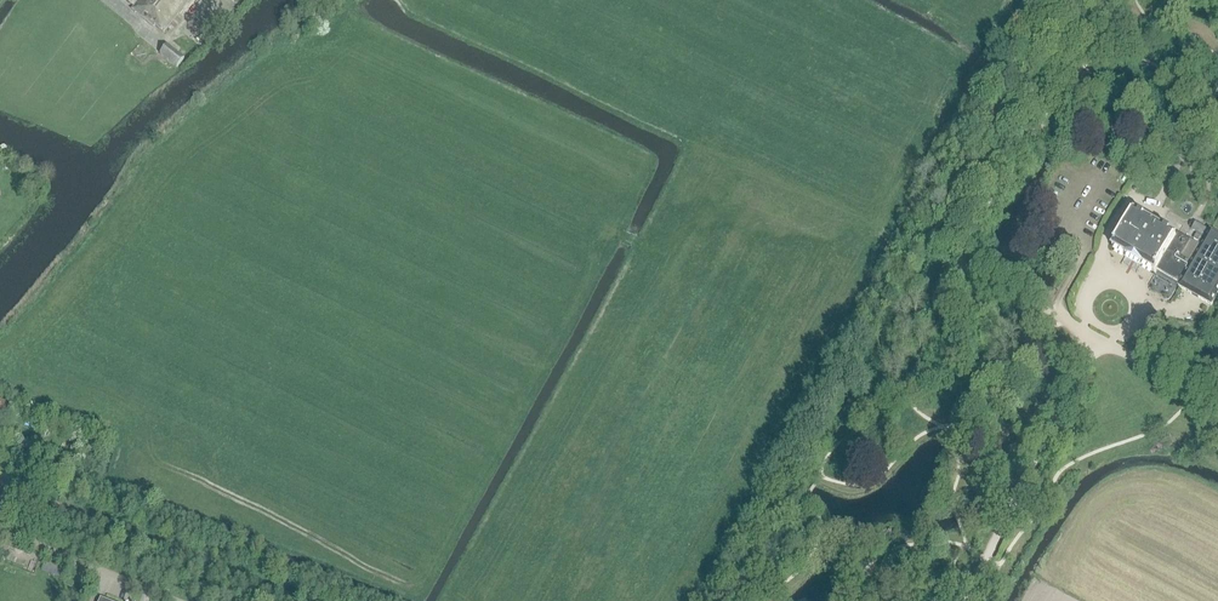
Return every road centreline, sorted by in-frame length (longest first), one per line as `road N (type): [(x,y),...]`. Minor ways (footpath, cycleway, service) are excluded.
road 1 (track): [(801,484),(928,257),(1097,337)]
road 2 (track): [(967,600),(1097,337)]
road 3 (unclassified): [(155,591),(39,547),(18,489)]
road 4 (track): [(1102,329),(1088,315),(1087,296),(1099,280),(1119,278),(1135,289),(1140,308),(1127,327),(1106,330)]
road 5 (track): [(1097,337),(1217,402)]

